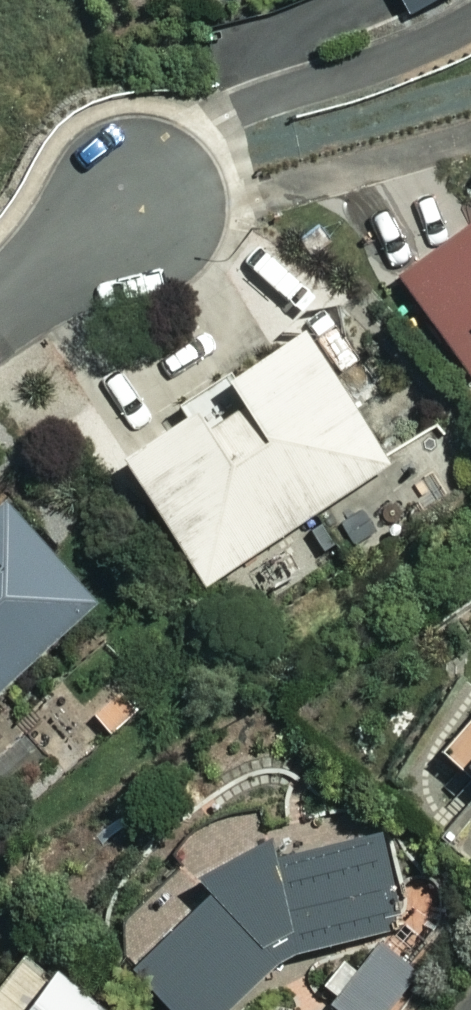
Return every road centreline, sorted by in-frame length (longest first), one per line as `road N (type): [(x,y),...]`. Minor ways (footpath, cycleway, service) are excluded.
road 1 (track): [(470,66),(231,176)]
road 2 (residential): [(0,300),(134,211)]

